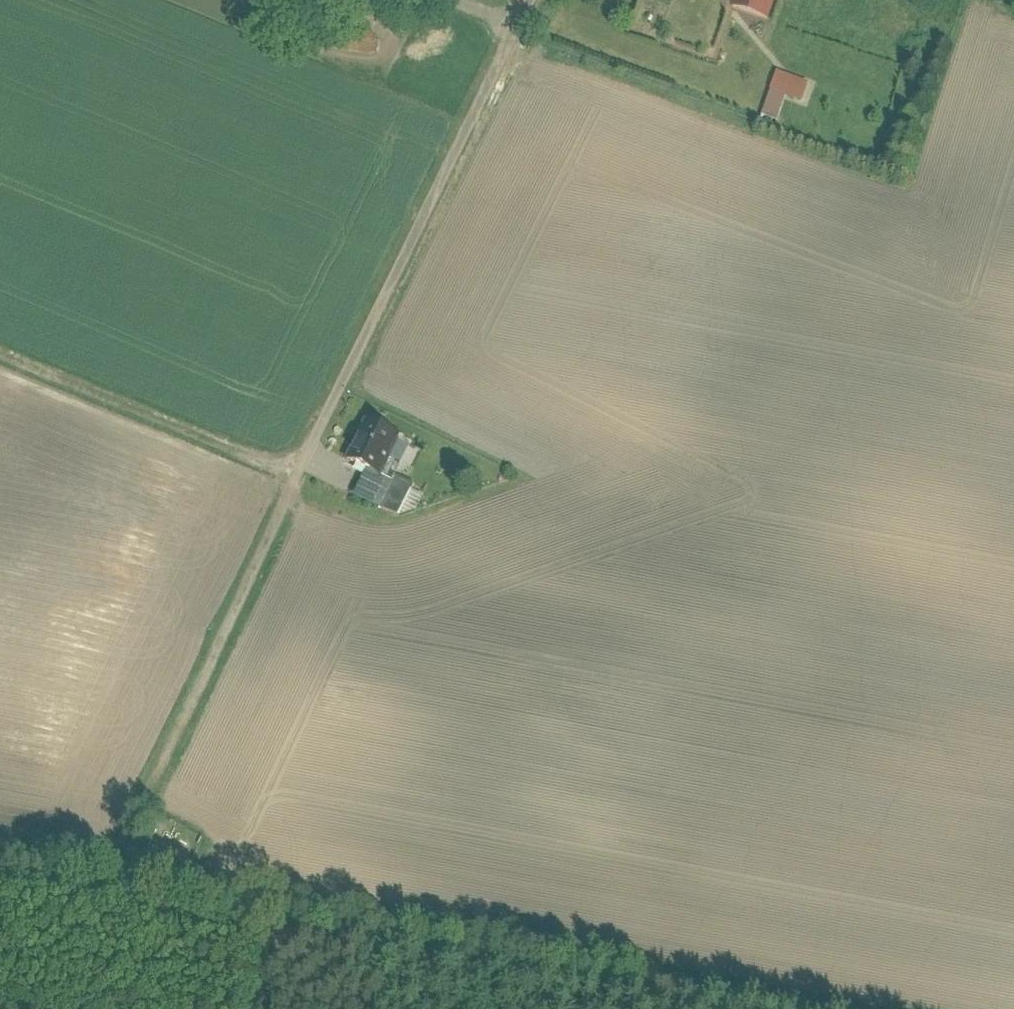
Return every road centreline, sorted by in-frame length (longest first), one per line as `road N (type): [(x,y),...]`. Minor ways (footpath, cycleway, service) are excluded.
road 1 (unclassified): [(299,476),(518,0)]
road 2 (unclassified): [(76,865),(299,476)]
road 3 (residential): [(0,354),(299,476)]

